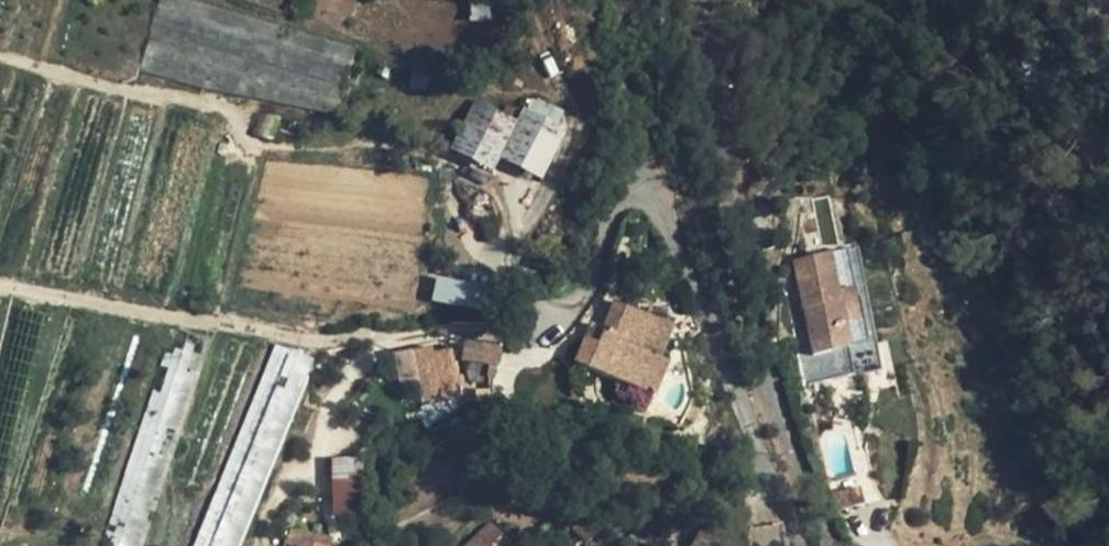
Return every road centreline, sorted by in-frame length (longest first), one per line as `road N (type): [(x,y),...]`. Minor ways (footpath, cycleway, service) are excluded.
road 1 (residential): [(827,545),(800,486),(777,395),(748,224),(696,0)]

